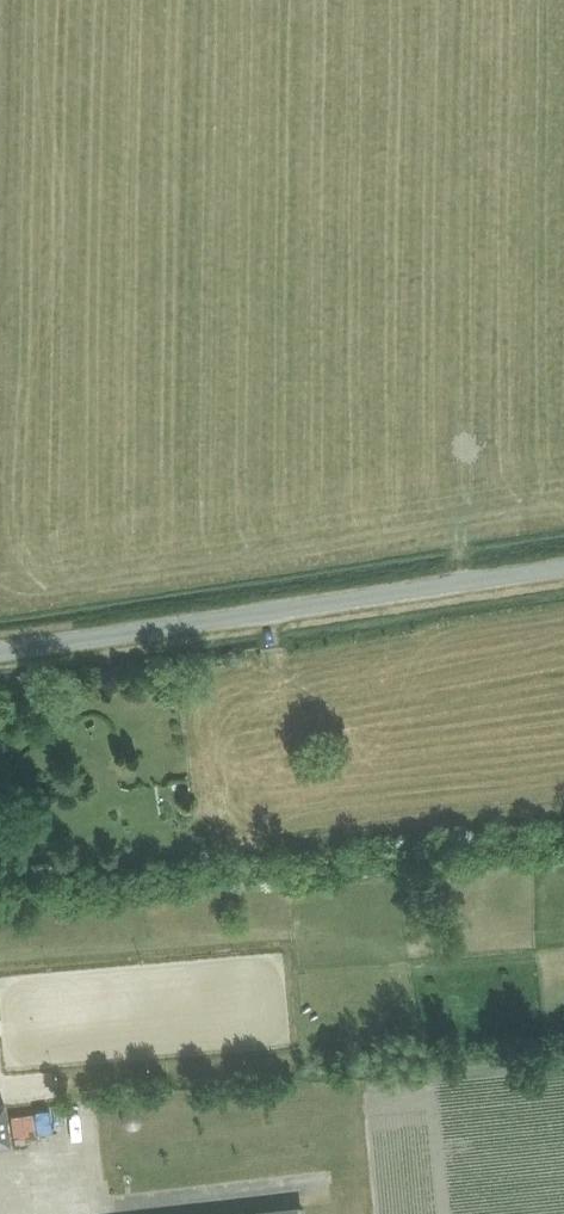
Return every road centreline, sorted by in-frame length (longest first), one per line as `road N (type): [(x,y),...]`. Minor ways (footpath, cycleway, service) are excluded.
road 1 (unclassified): [(0,650),(563,566)]

